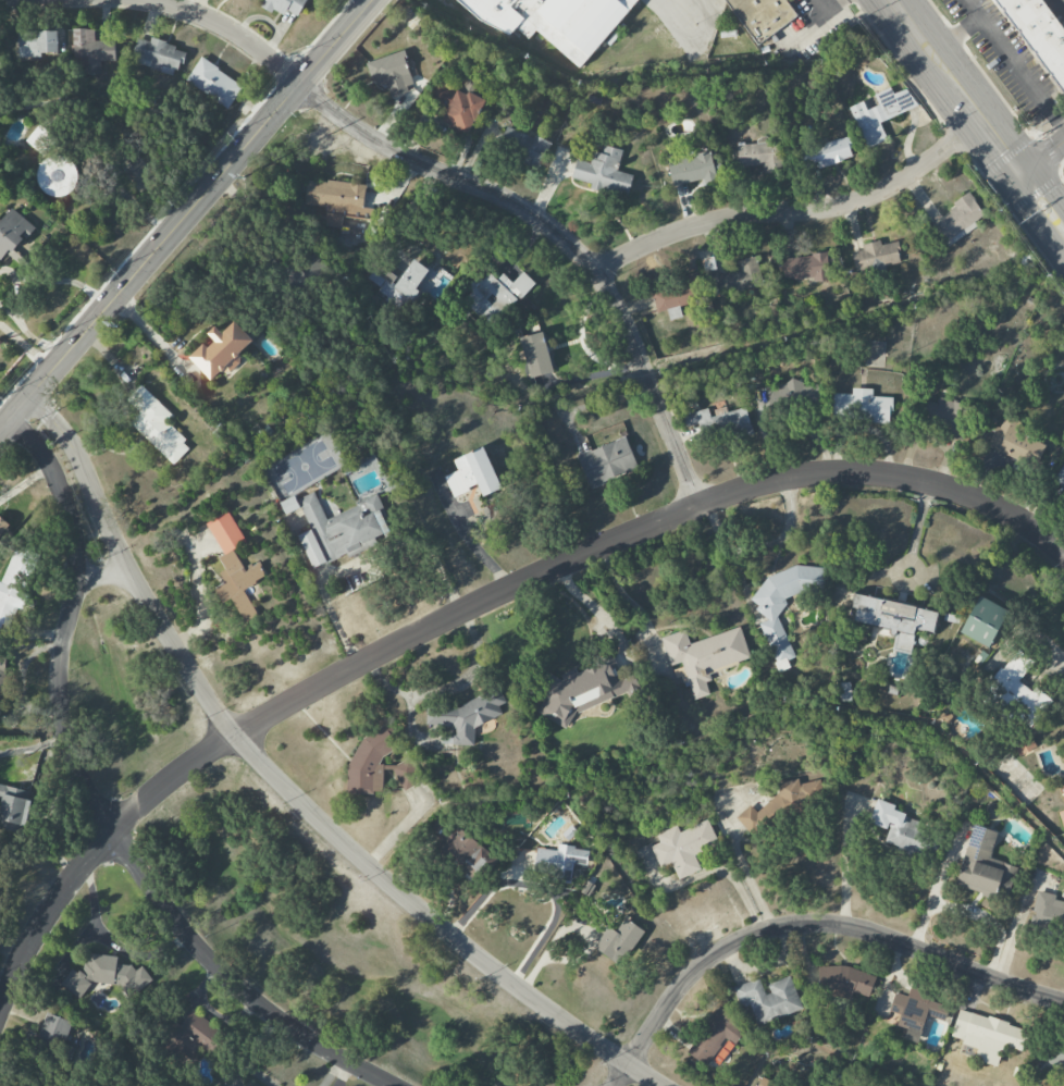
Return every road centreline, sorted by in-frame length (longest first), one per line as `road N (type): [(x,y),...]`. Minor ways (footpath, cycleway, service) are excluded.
road 1 (residential): [(0,995),(30,931),(72,874),(110,829),(207,751),(422,631),(698,506),(831,470),(912,478),(981,499),(1063,552)]
road 2 (residential): [(662,1085),(459,943),(234,732),(128,567),(71,442),(28,394)]
road 3 (residential): [(391,1085),(252,999),(163,905),(87,797),(63,733),(58,684),(77,577),(75,532),(49,464),(9,417)]
road 4 (residential): [(698,506),(609,291),(546,221),(383,145),(226,27),(150,0)]
road 5 (secondary): [(374,0),(0,427)]
road 6 (residential): [(614,1085),(696,968),(747,936),(785,924),(851,926),(1063,1000)]
road 7 (residential): [(596,271),(719,219),(861,201),(914,174),(979,120)]
road 8 (primary): [(1025,180),(892,0)]

